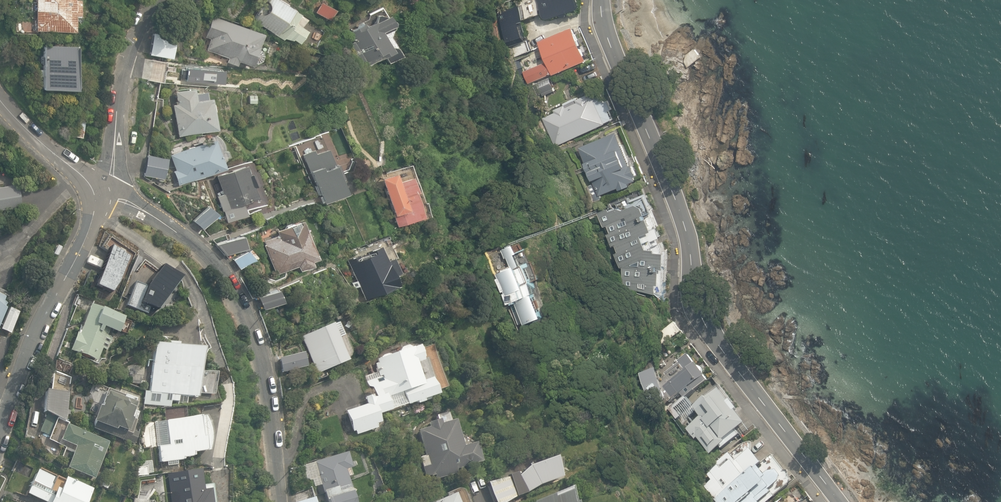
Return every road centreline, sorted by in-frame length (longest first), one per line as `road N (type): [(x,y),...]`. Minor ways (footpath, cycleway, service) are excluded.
road 1 (residential): [(601,0),(606,31),(686,229),(706,323),(841,501)]
road 2 (residential): [(279,501),(267,389),(231,288),(181,235),(104,194)]
road 3 (residential): [(0,435),(36,335),(104,194)]
road 4 (residential): [(156,0),(124,70),(104,194)]

